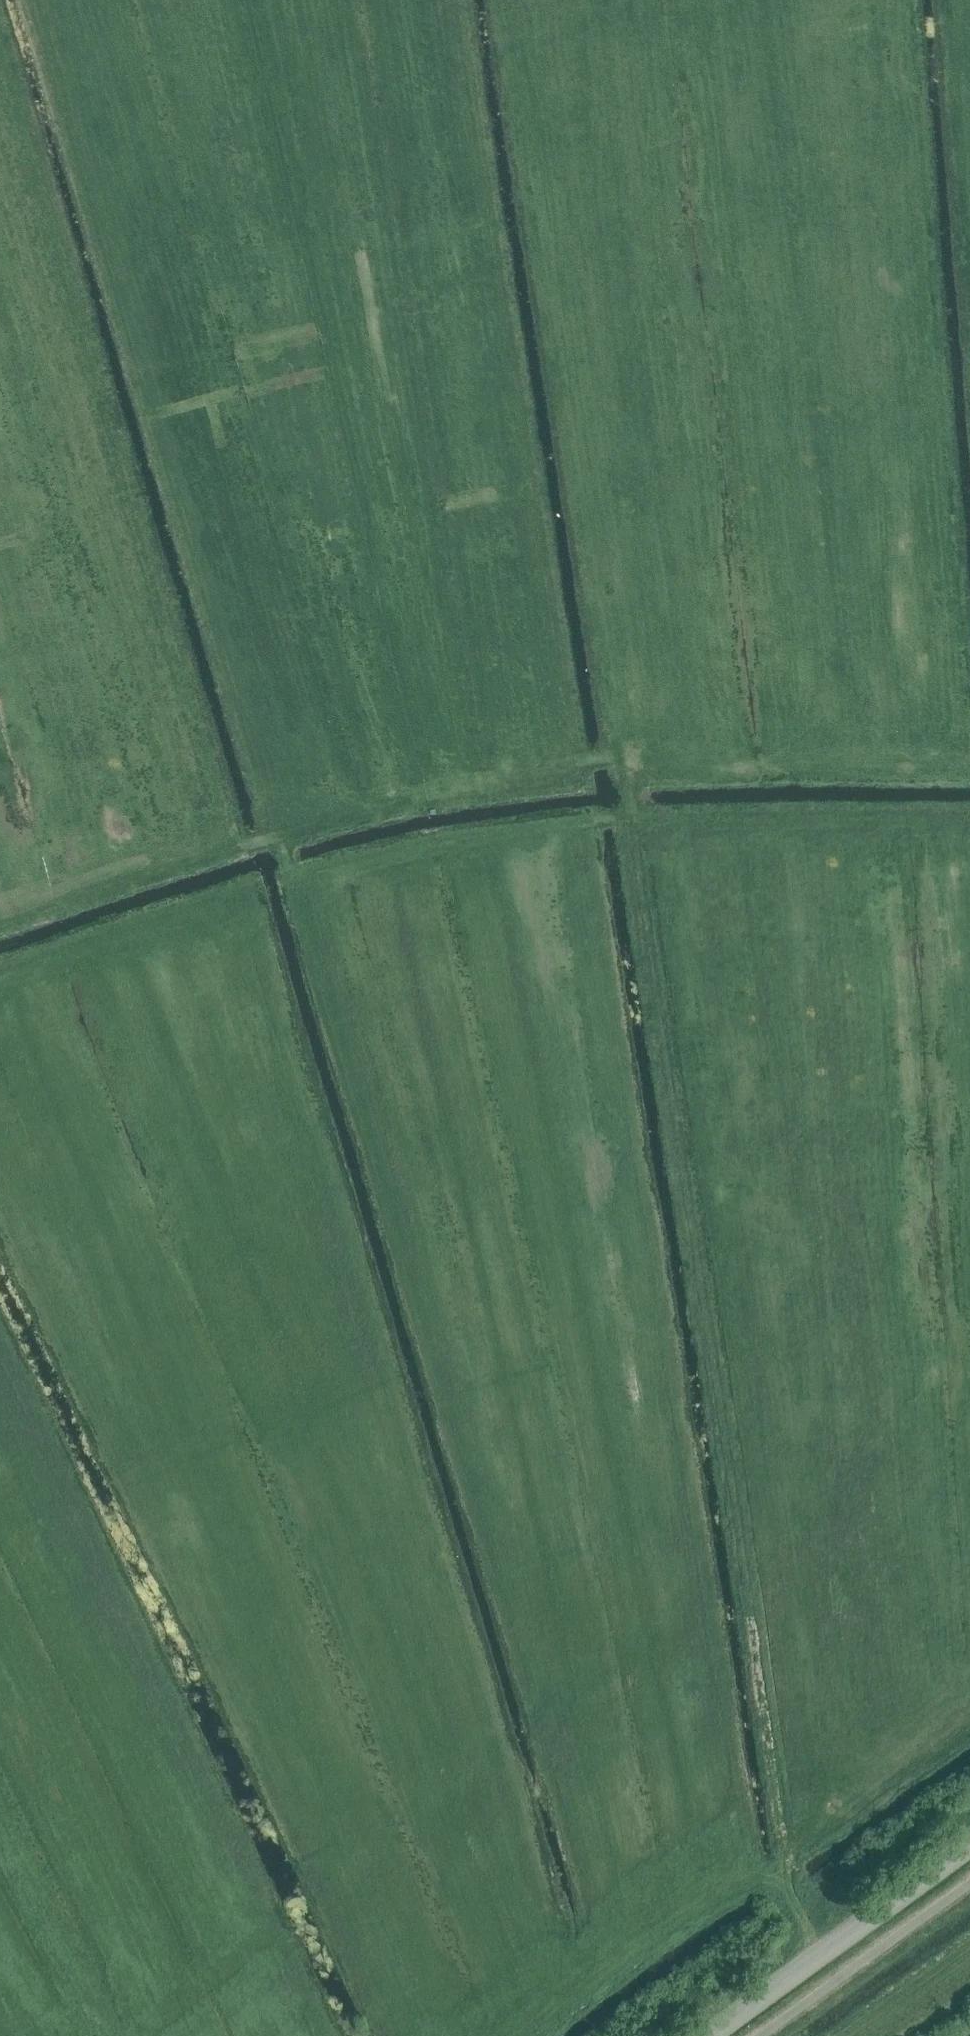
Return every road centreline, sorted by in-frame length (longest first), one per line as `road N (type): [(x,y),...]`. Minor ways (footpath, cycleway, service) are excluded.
road 1 (secondary): [(712,2035),(969,1850)]

